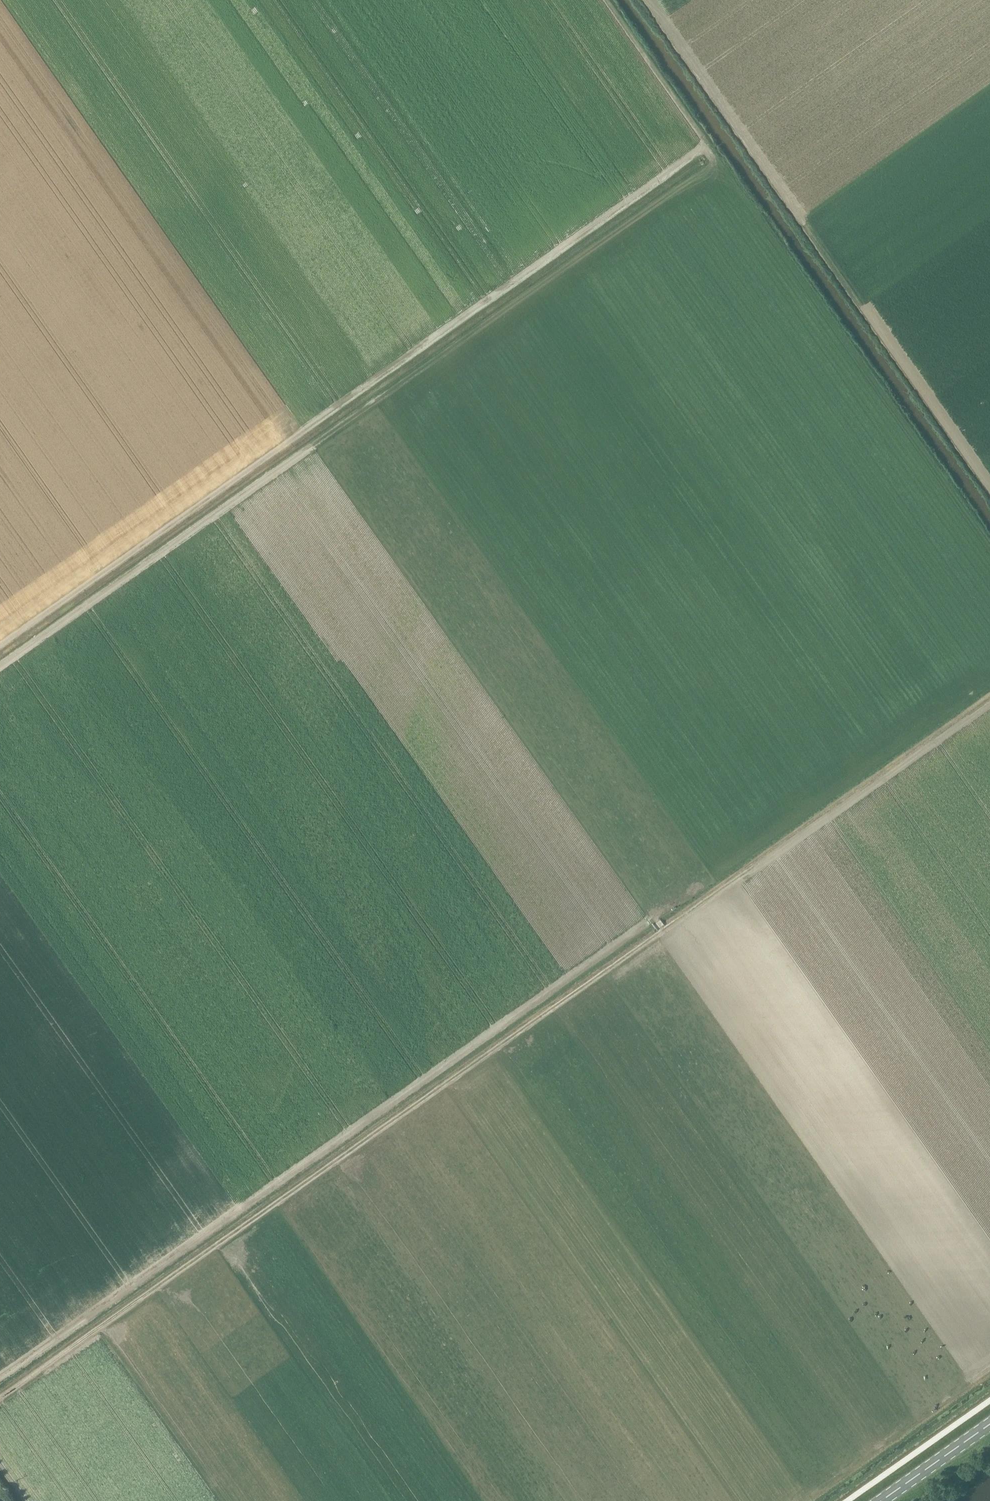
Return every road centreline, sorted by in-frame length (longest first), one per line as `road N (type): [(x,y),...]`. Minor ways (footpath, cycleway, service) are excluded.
road 1 (primary): [(881,1500),(989,1424)]

